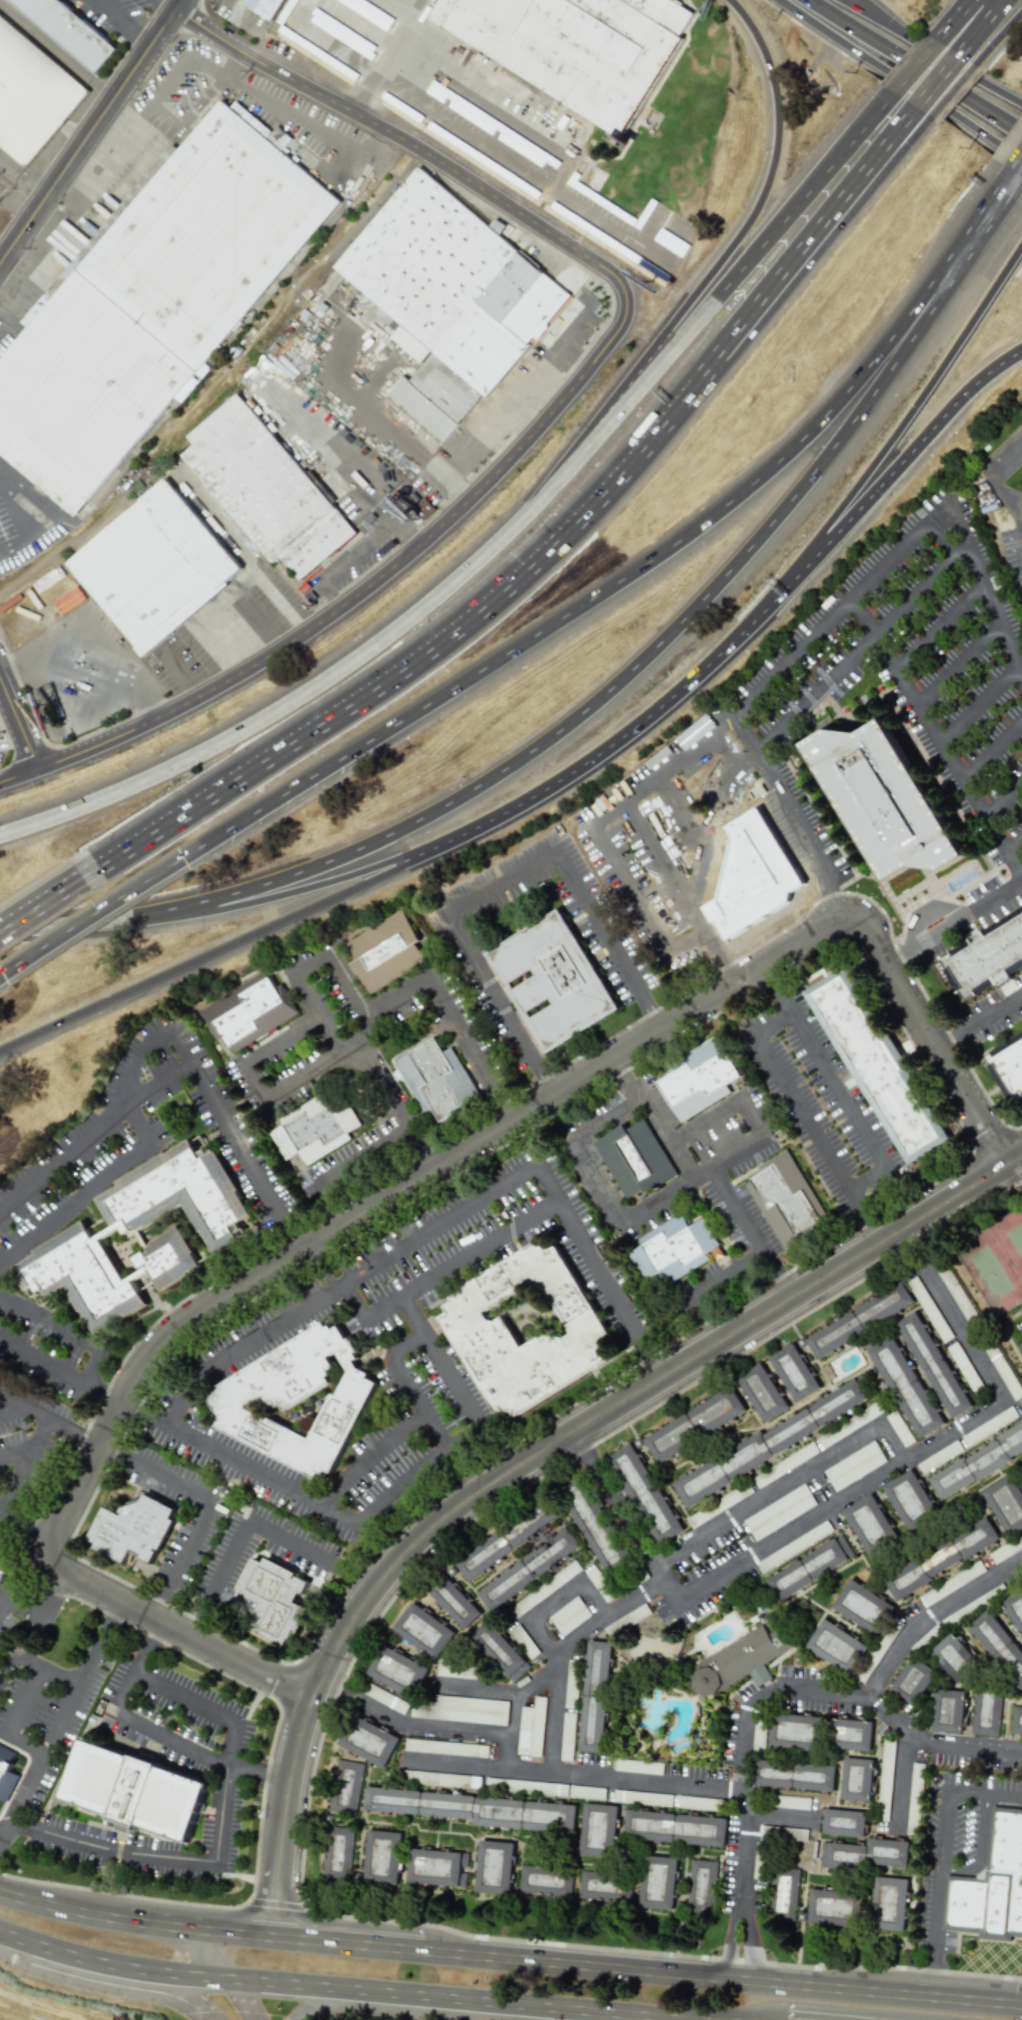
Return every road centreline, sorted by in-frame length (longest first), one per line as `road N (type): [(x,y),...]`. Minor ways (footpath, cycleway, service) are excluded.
road 1 (residential): [(310,1700),(40,1562),(130,1386),(172,1335),(853,913),(1003,1168)]
road 2 (tertiary): [(0,784),(183,707),(340,610),(492,479),(624,318),(623,290),(601,267),(428,155),(176,11)]
road 3 (motorway): [(57,925),(174,909),(278,880),(385,838),(560,737),(644,667),(812,485),(894,379),(979,232)]
road 4 (tertiary): [(275,1935),(286,1797),(310,1700),(349,1621),(405,1551),(488,1484),(1021,1157)]
road 5 (motorway): [(183,857),(718,516),(810,437),(892,349),(979,232)]
road 6 (motorway): [(787,277),(594,506),(504,594),(274,761)]
road 7 (motorway): [(542,499),(457,581),(307,694),(208,751),(0,835)]
road 8 (motorway): [(729,0),(759,39),(776,87),(779,144),(768,187),(739,240),(542,499)]
road 9 (motorway): [(891,97),(542,499)]
road 10 (motorway): [(0,1055),(460,838)]
road 11 (primary): [(915,1995),(421,1948)]
road 12 (motorway): [(780,595),(1021,250)]
road 13 (motorway): [(57,925),(178,917),(277,899),(460,838)]
road 14 (motorway): [(460,838),(632,733),(780,595)]
road 15 (primary): [(229,1979),(620,2014)]
road 16 (motorway): [(780,595),(969,392),(1021,353)]
road 17 (tertiary): [(0,264),(183,0)]
road 18 (primary): [(791,0),(1021,153)]
road 19 (primary): [(1021,130),(817,0)]
road 20 (primary): [(0,1931),(103,1963),(229,1979)]
road 21 (motorway): [(0,976),(183,857)]
road 22 (motorway): [(274,761),(96,872)]
road 23 (motorway): [(927,122),(787,277)]
road 24 (motorway): [(917,117),(787,277)]
road 25 (primary): [(275,1935),(127,1918)]
road 26 (primary): [(421,1948),(275,1935)]
road 27 (primary): [(1021,106),(906,35)]
road 28 (primary): [(127,1918),(0,1892)]

